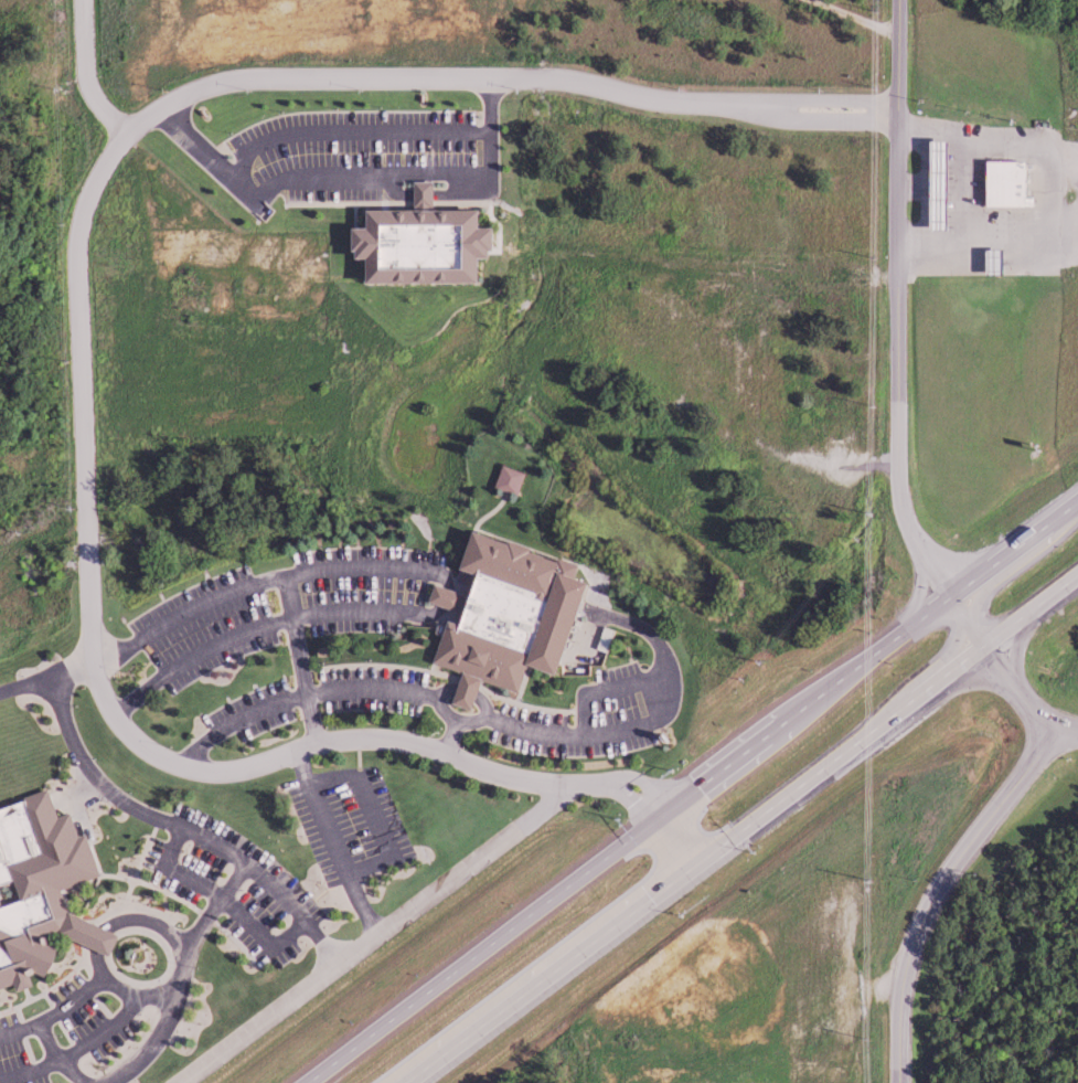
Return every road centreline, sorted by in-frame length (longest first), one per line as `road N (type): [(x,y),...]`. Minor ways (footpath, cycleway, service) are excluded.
road 1 (residential): [(120,132),(214,82),(290,78),(544,78),(772,107),(896,109)]
road 2 (primary): [(899,627),(657,824),(311,1082)]
road 3 (residential): [(693,870),(626,785),(530,782),(413,744),(344,737),(245,769),(183,769),(143,750),(113,716),(94,667)]
road 4 (primary): [(412,1082),(900,712)]
road 5 (residential): [(94,667),(84,594),(73,275),(90,181),(120,132)]
road 6 (residential): [(896,534),(899,0)]
road 7 (residential): [(1048,765),(896,534)]
road 8 (residential): [(901,989),(919,920),(957,856),(1048,765)]
road 9 (primary): [(1077,493),(899,627)]
road 10 (primary): [(900,712),(1077,578)]

